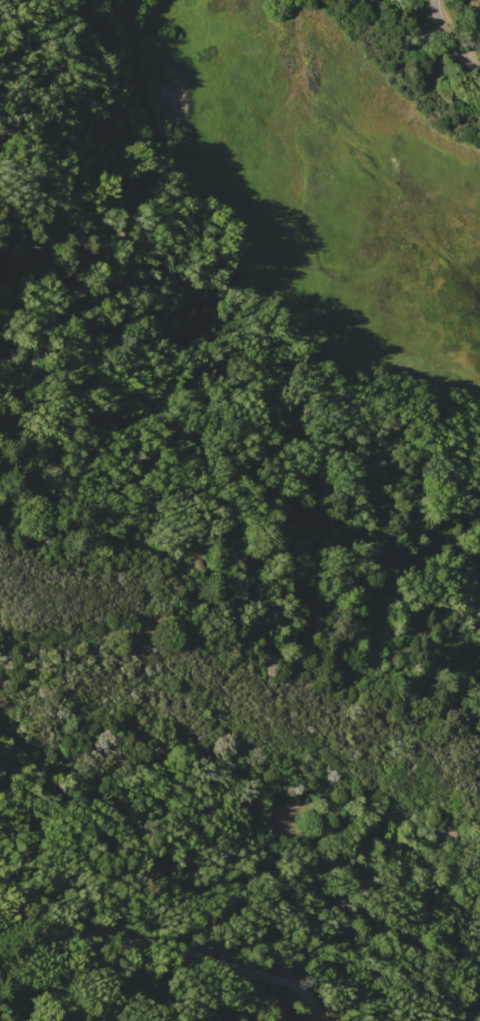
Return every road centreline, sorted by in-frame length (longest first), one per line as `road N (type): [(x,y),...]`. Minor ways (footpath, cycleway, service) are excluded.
road 1 (track): [(129,0),(131,67),(158,142),(280,287),(337,341),(423,373),(479,406)]
road 2 (track): [(0,934),(132,928),(302,986),(320,1020)]

